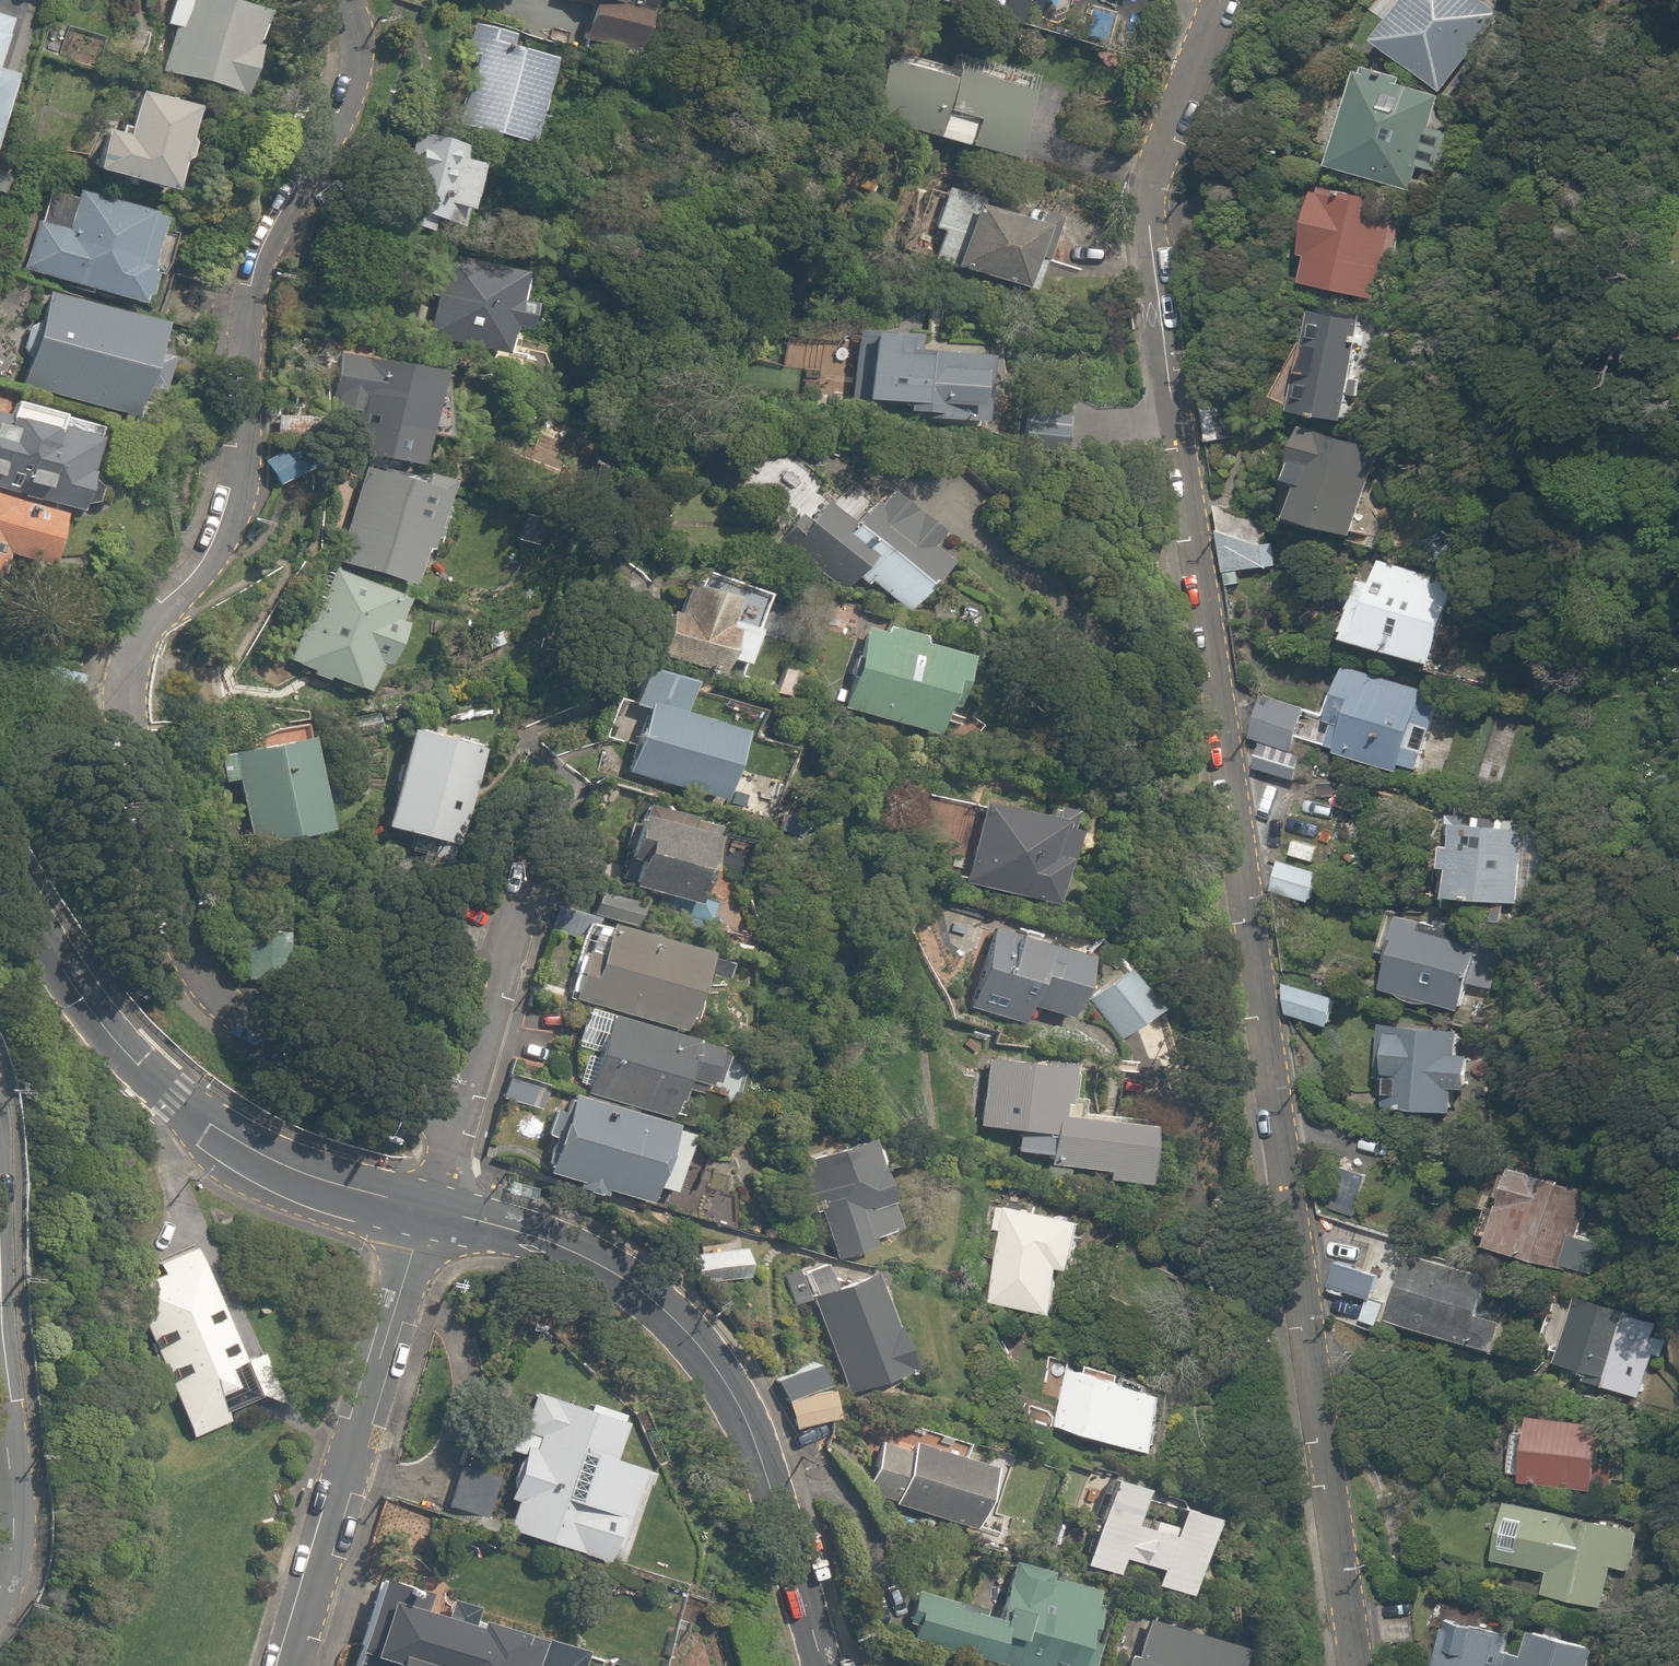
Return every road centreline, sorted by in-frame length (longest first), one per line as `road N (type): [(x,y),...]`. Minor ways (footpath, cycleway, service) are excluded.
road 1 (residential): [(1214,0),(1141,199),(1141,219),(1356,1665)]
road 2 (residential): [(342,0),(353,46),(315,159),(264,266),(243,471),(215,545),(150,623),(123,679),(130,749),(160,870),(196,958),(273,1042),(329,1069),(450,1104)]
road 3 (tertiary): [(422,1204),(578,1246),(662,1298),(706,1338),(767,1451),(827,1665)]
road 4 (tertiary): [(0,857),(136,1061),(172,1093),(214,1128),(341,1186),(422,1204)]
road 5 (residential): [(289,1665),(422,1204)]
road 6 (residential): [(0,1351),(18,1545),(0,1600)]
road 7 (residential): [(521,867),(450,1104)]

